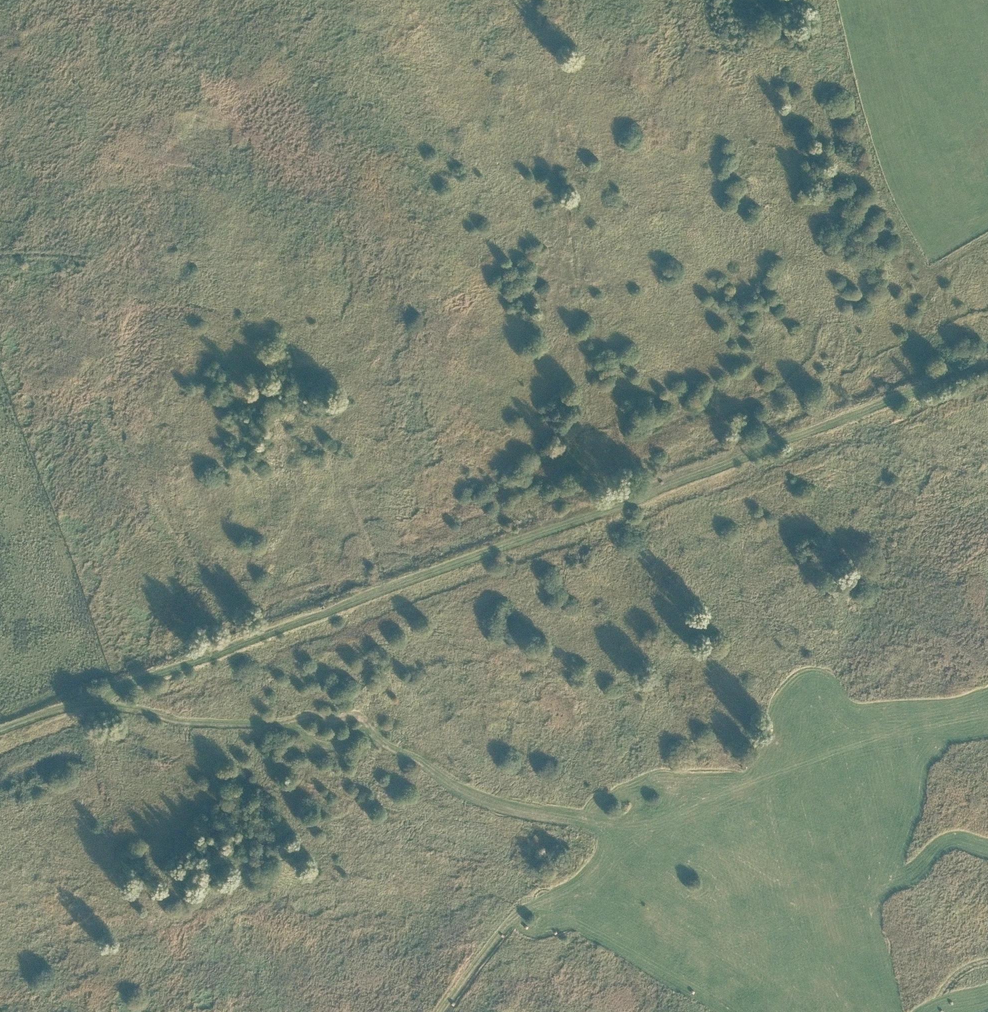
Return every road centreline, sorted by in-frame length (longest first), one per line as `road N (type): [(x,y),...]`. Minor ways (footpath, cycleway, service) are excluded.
road 1 (track): [(0,729),(987,359)]

